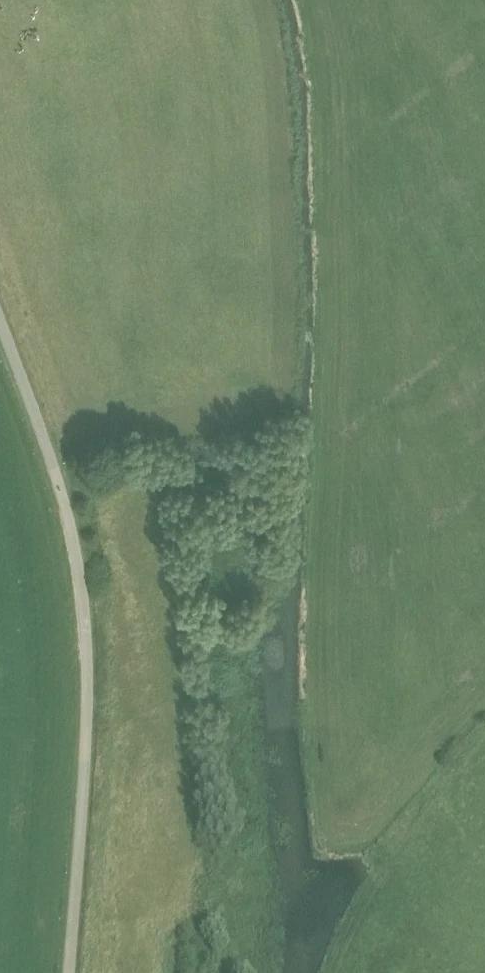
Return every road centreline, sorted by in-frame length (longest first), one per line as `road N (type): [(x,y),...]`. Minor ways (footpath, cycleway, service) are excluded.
road 1 (unclassified): [(68,972),(89,696),(83,574),(0,319)]

